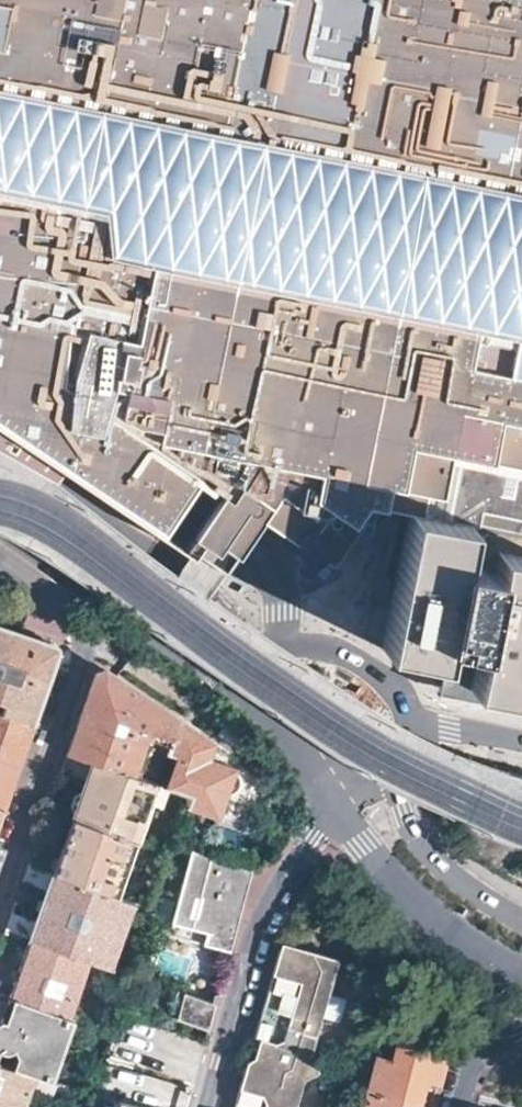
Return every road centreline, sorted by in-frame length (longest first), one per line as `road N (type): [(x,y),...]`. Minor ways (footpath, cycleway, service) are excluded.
road 1 (tertiary): [(10,0),(33,429),(56,493)]
road 2 (residential): [(0,882),(84,635),(69,607),(0,565)]
road 3 (residential): [(340,811),(261,914),(206,1106)]
road 4 (unclassified): [(0,514),(261,690)]
road 5 (tertiary): [(56,493),(241,623),(267,666)]
road 6 (tertiary): [(340,811),(370,857),(444,935),(521,977)]
road 7 (tertiary): [(521,919),(441,865),(407,816),(393,770)]
road 8 (tertiary): [(413,736),(405,697),(359,660),(287,647),(267,666)]
road 9 (residential): [(452,1106),(484,1032),(521,1008)]

